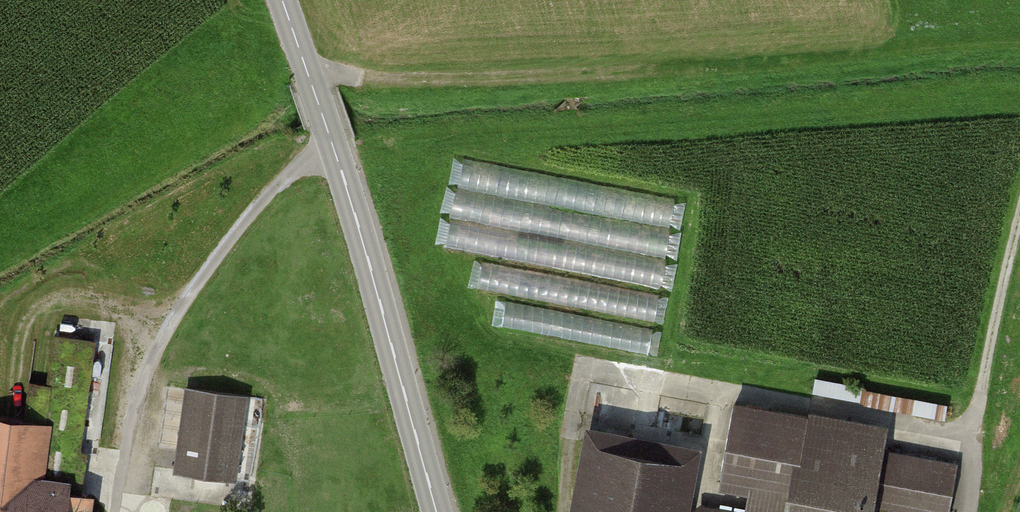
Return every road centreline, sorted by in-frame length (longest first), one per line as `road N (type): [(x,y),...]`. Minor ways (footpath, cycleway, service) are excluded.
road 1 (track): [(309,69),(363,79),(525,77),(1019,41)]
road 2 (tertiary): [(284,0),(335,145),(438,511)]
road 3 (track): [(111,511),(159,345),(257,212),(335,145)]
road 4 (track): [(971,511),(982,395),(1019,234)]

